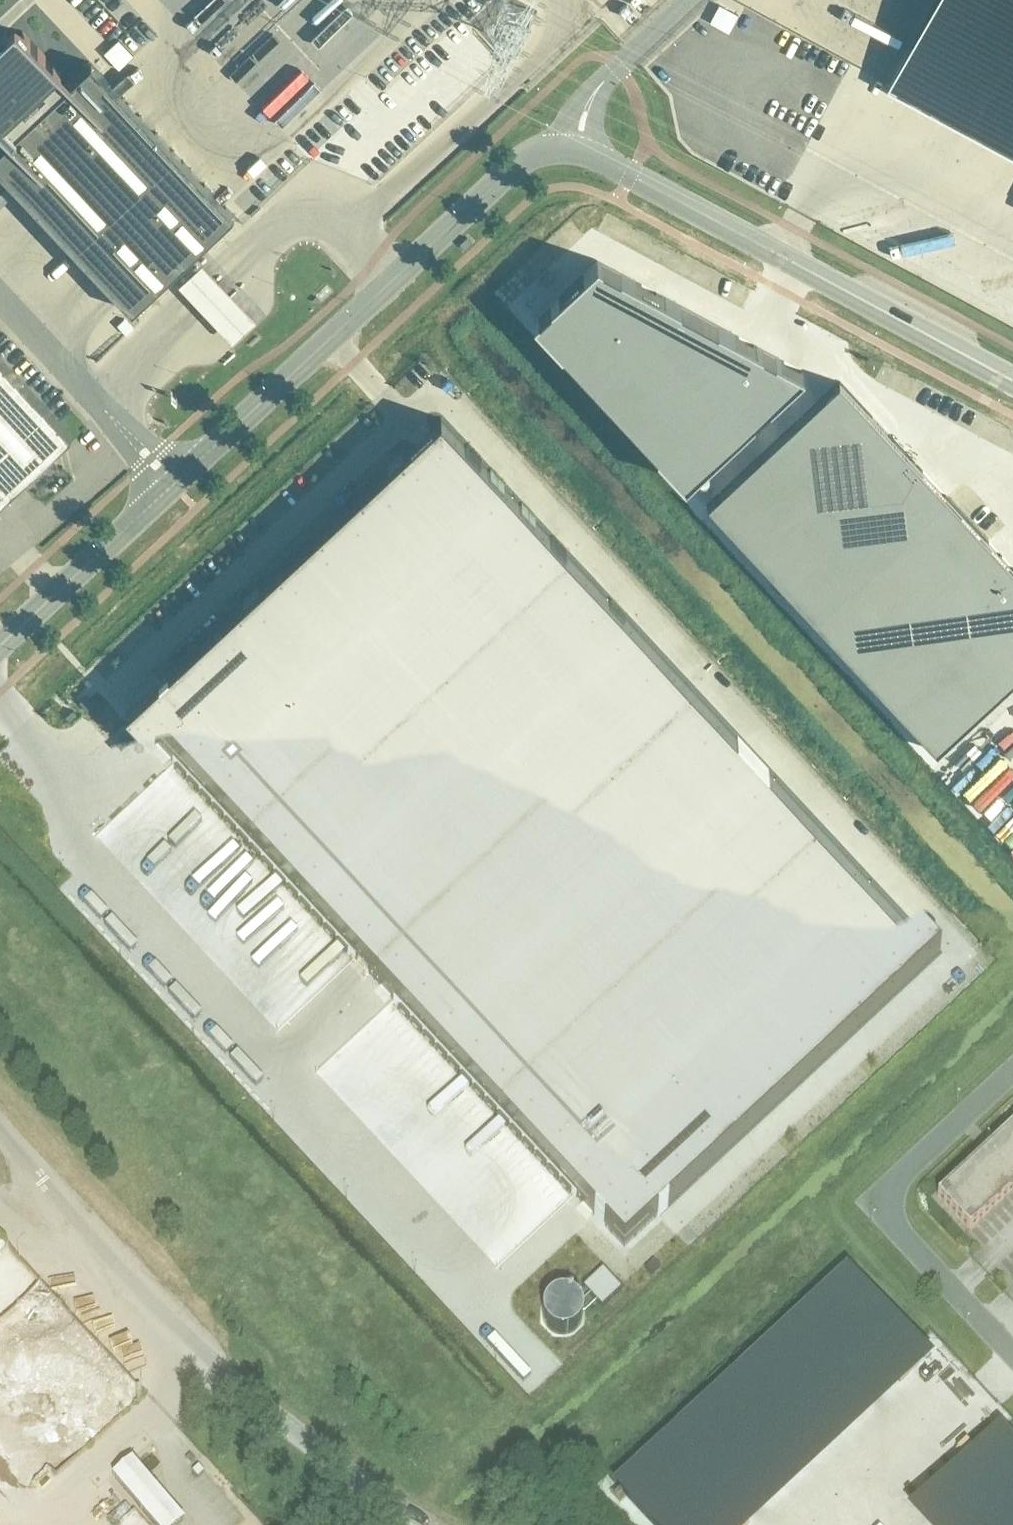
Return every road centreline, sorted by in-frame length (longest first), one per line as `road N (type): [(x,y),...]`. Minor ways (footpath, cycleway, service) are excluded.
road 1 (unclassified): [(431,1524),(302,1435),(181,1333),(0,1130)]
road 2 (secondary): [(563,148),(517,163),(184,473)]
road 3 (secondary): [(1012,380),(587,152)]
road 4 (unclassified): [(1012,1350),(876,1203),(1012,1076)]
road 5 (secondary): [(161,495),(0,645)]

